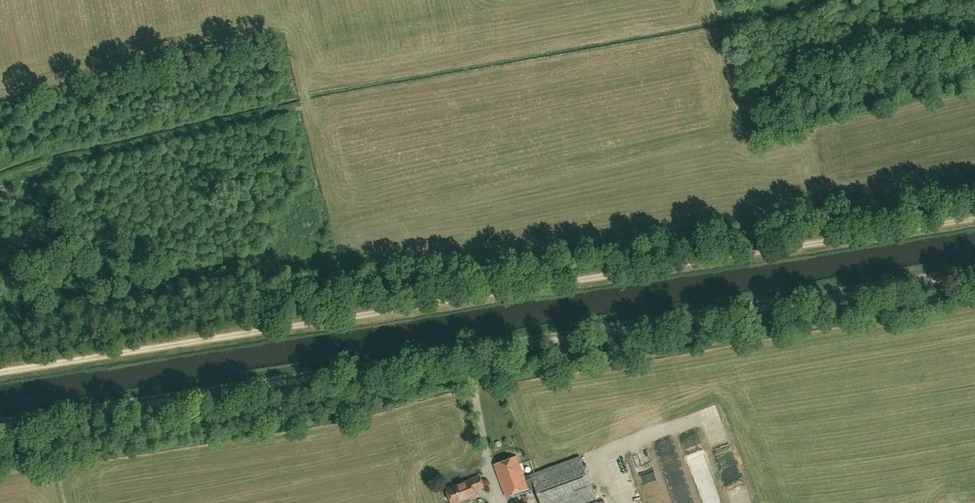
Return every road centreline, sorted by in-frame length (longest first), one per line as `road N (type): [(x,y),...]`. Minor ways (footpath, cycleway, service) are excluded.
road 1 (track): [(0,371),(974,218)]
road 2 (track): [(0,426),(974,275)]

